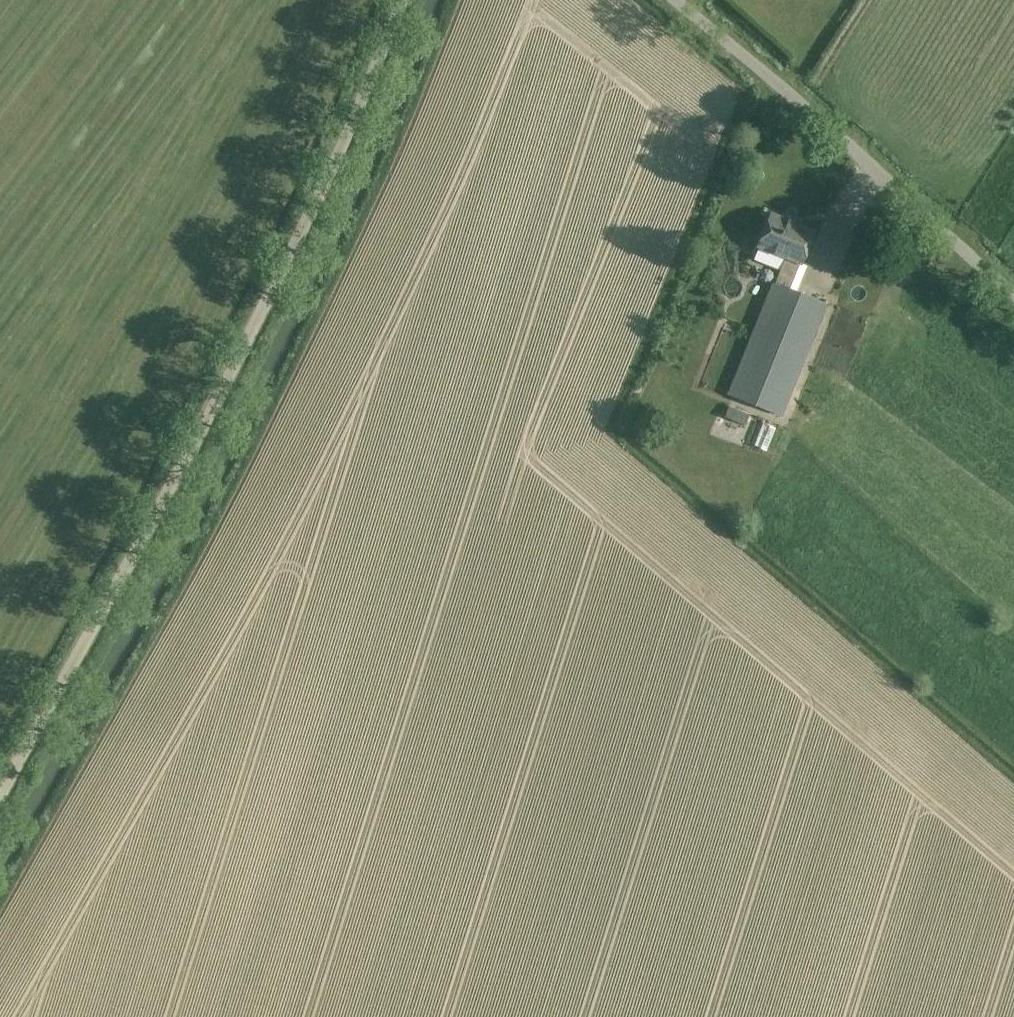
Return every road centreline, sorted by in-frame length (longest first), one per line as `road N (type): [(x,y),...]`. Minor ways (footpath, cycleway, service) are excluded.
road 1 (unclassified): [(0,802),(148,536),(351,137),(399,0)]
road 2 (unclassified): [(1013,280),(674,0)]

